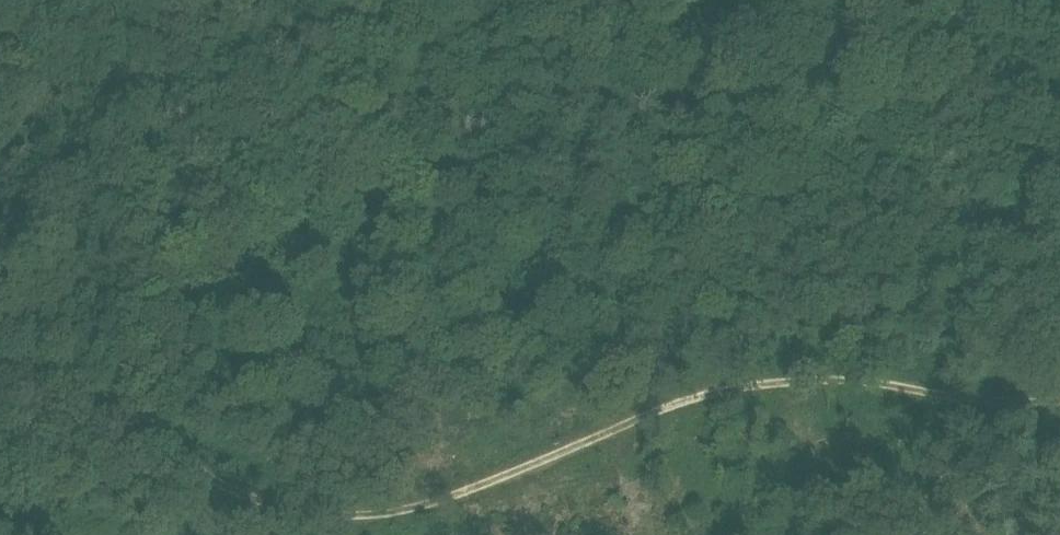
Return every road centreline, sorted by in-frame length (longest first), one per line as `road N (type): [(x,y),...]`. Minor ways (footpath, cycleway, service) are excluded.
road 1 (track): [(1059,412),(959,412),(830,393),(729,413),(540,473),(442,523),(363,527),(237,491),(0,390)]

